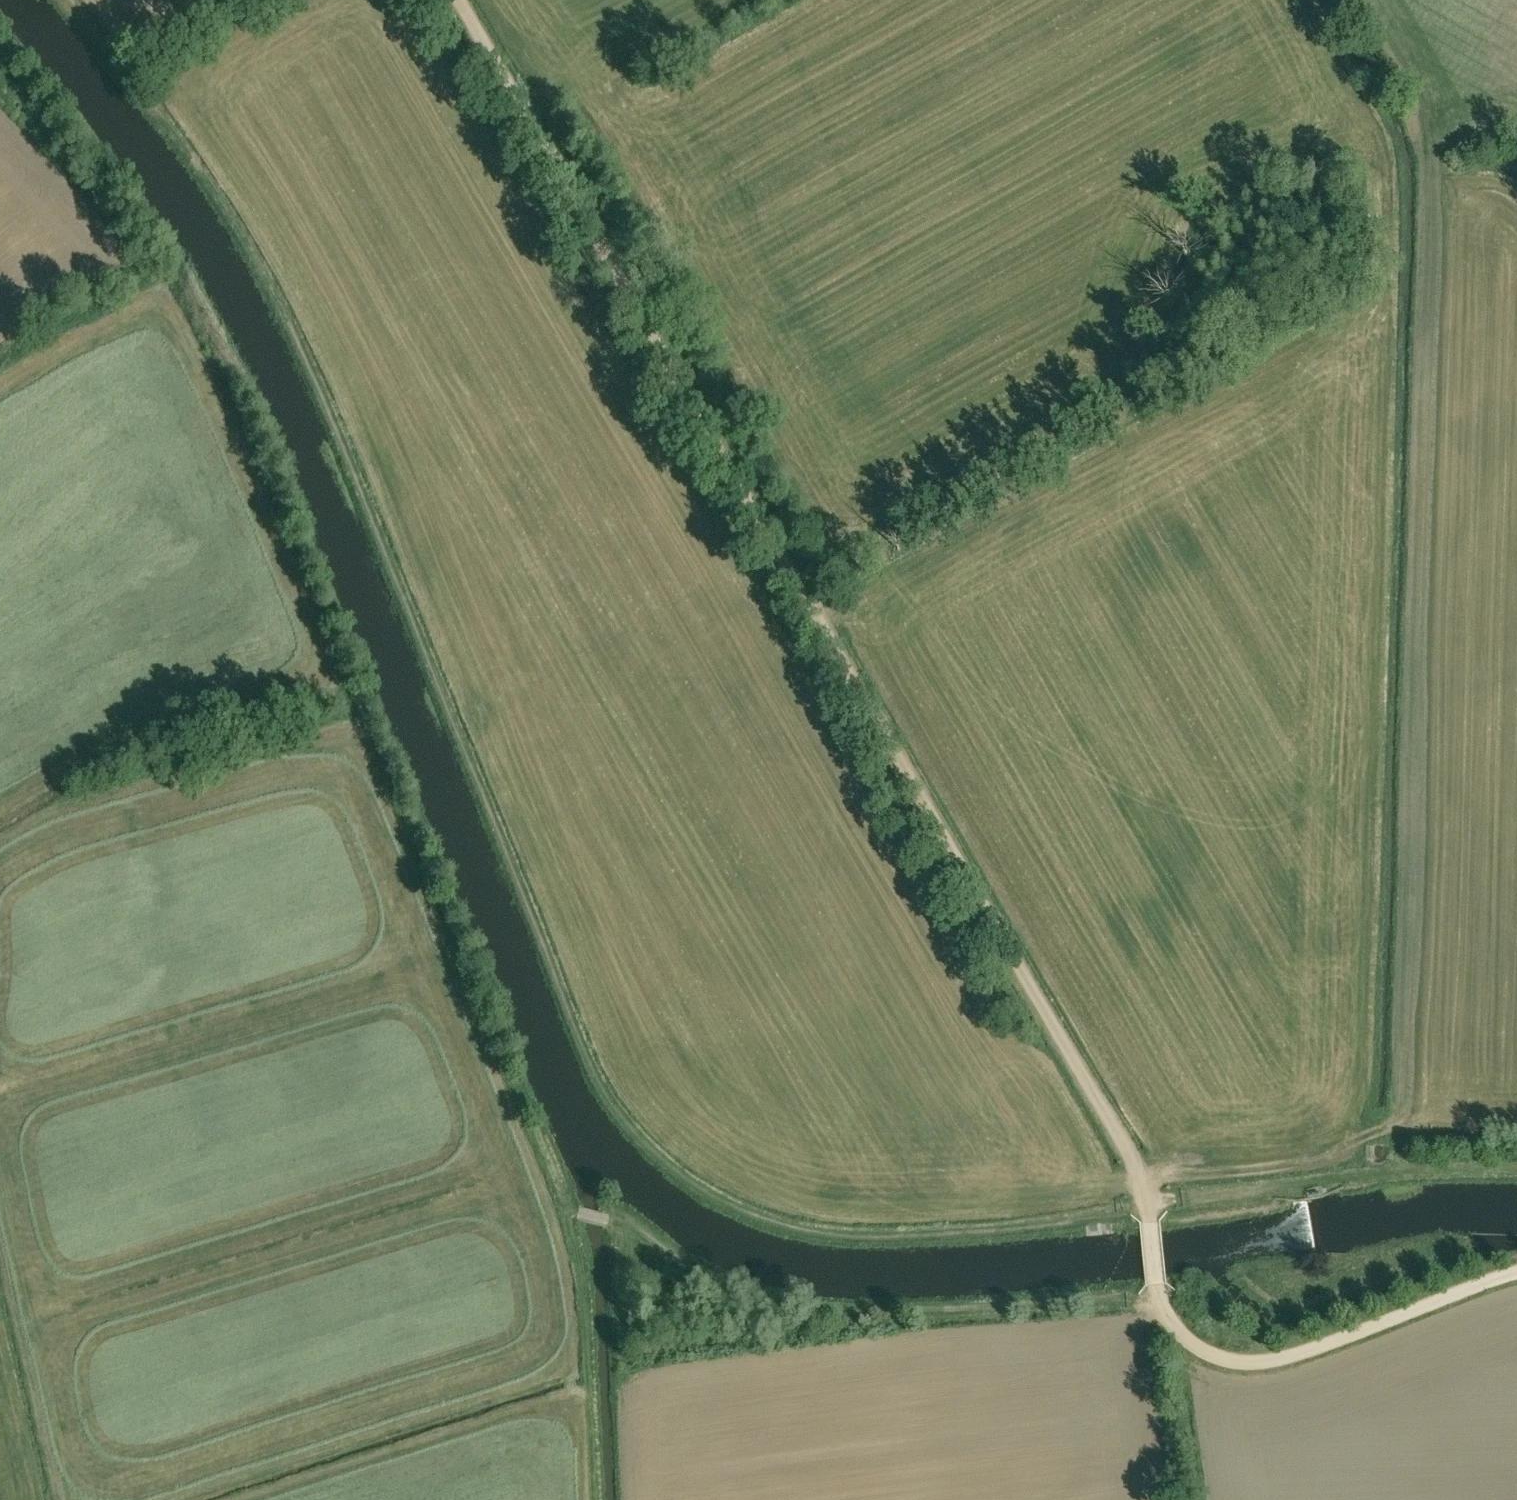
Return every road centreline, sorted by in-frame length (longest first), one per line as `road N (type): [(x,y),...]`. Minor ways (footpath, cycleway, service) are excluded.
road 1 (track): [(466,0),(1142,1175),(1159,1299)]
road 2 (track): [(1159,1299),(858,1306),(745,1294),(645,1230),(568,1211),(582,1245),(598,1499)]
road 3 (track): [(1159,1299),(1190,1341),(1251,1365),(1516,1276)]

